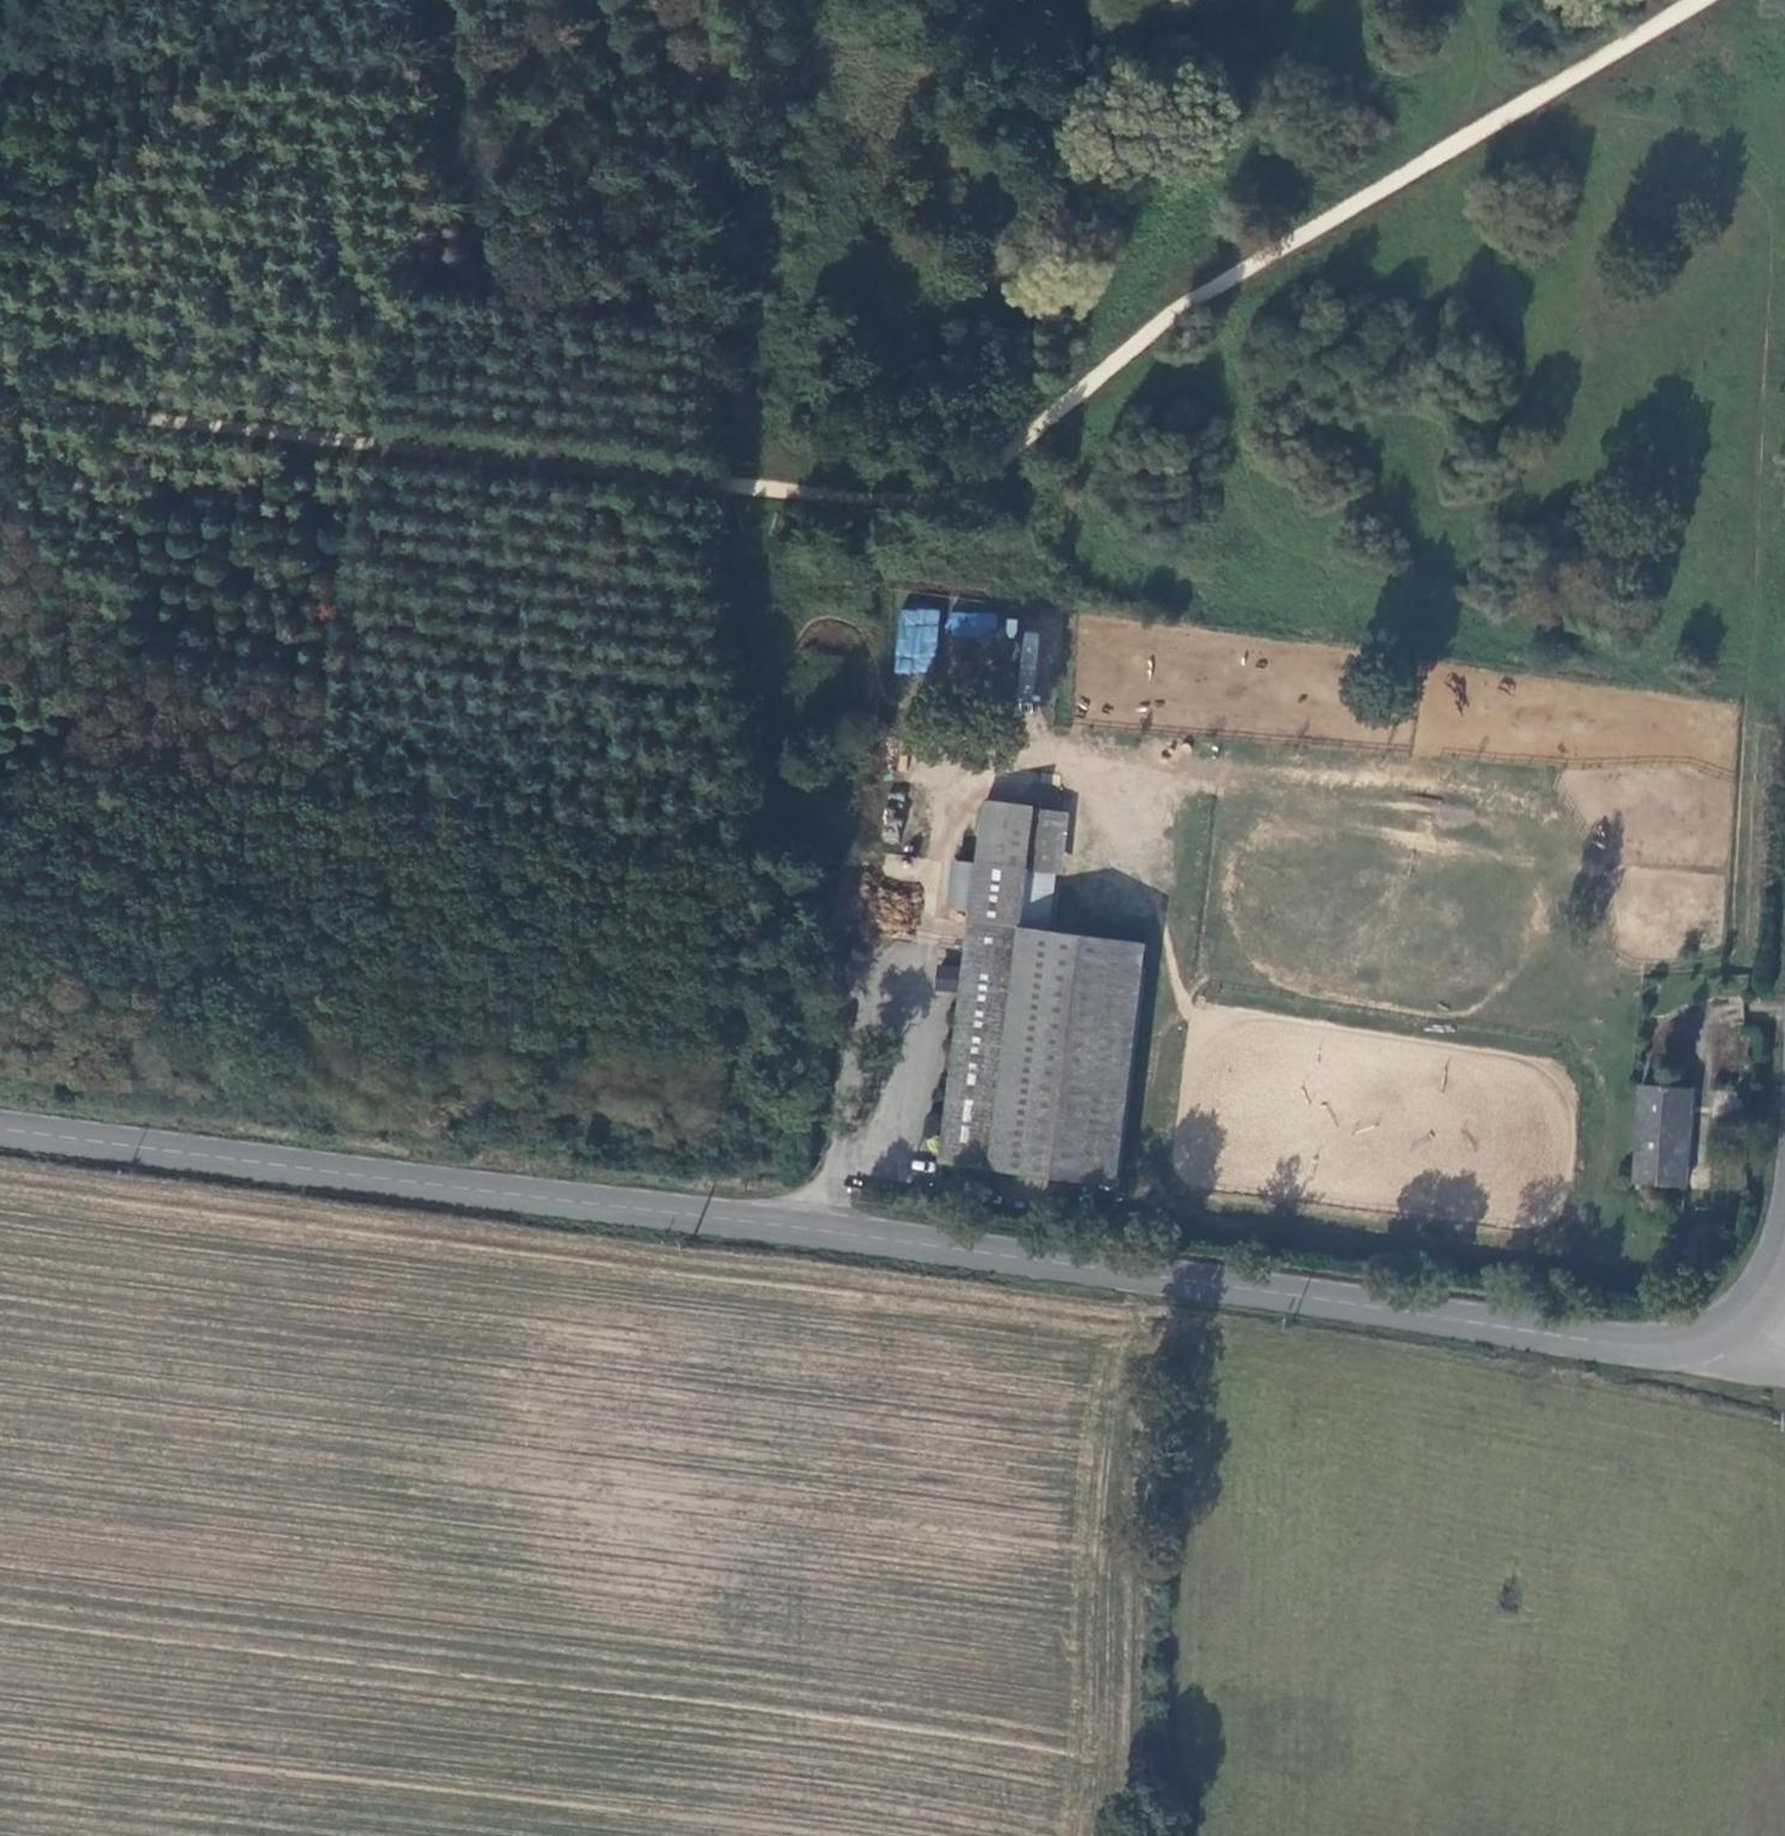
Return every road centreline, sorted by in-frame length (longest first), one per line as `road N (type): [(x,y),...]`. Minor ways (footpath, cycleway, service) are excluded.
road 1 (secondary): [(1784,1247),(1771,1284),(1743,1316),(1682,1343),(1619,1343),(836,1232),(0,1126)]
road 2 (track): [(836,1232),(869,992),(928,1005),(913,1143)]

